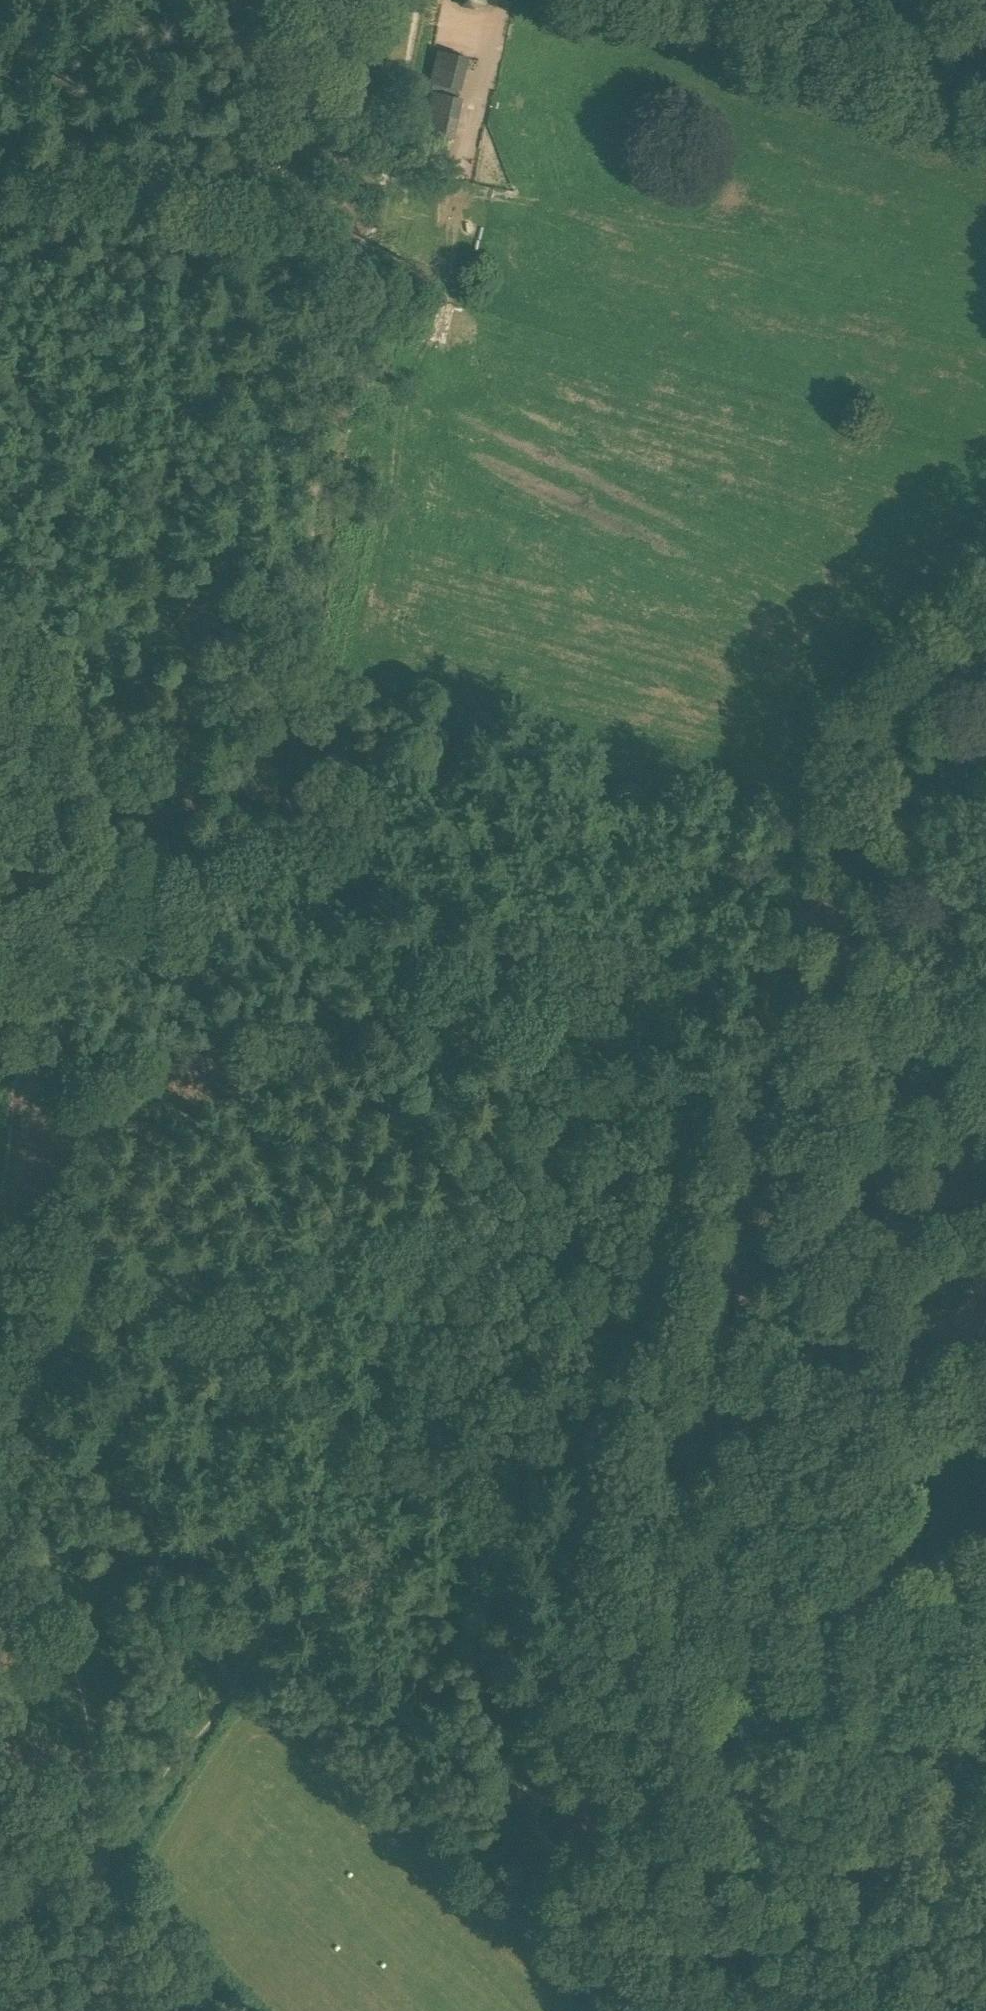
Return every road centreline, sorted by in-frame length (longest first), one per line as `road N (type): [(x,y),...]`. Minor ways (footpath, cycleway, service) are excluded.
road 1 (track): [(547,1798),(624,1774),(655,1742),(710,1656),(725,1593),(738,1346),(783,943),(819,846)]
road 2 (track): [(985,1353),(644,1343),(427,1266),(104,1074)]
road 3 (track): [(187,786),(194,688),(215,612),(236,588),(304,559),(330,532),(308,363),(313,325),(408,128),(419,0)]
road 4 (track): [(879,943),(814,948),(780,963),(755,959),(418,874),(293,796),(220,779),(187,786)]
road 5 (track): [(547,1798),(353,1682),(264,1641),(50,1462),(0,1437)]
road 6 (track): [(93,1864),(100,1852),(92,1729),(68,1613),(0,1481)]
road 7 (track): [(367,210),(317,196),(257,201),(99,179),(0,177)]
road 8 (track): [(34,1057),(13,1102),(10,1364),(0,1414)]
road 9 (track): [(819,846),(869,693),(985,573)]
road 10 (track): [(227,2010),(0,1775)]
road 11 (track): [(187,786),(104,1074)]
road 12 (track): [(100,1852),(264,1641)]
road 13 (track): [(985,51),(723,0)]
road 14 (track): [(187,786),(0,858)]
road 15 (track): [(985,1073),(879,943)]

